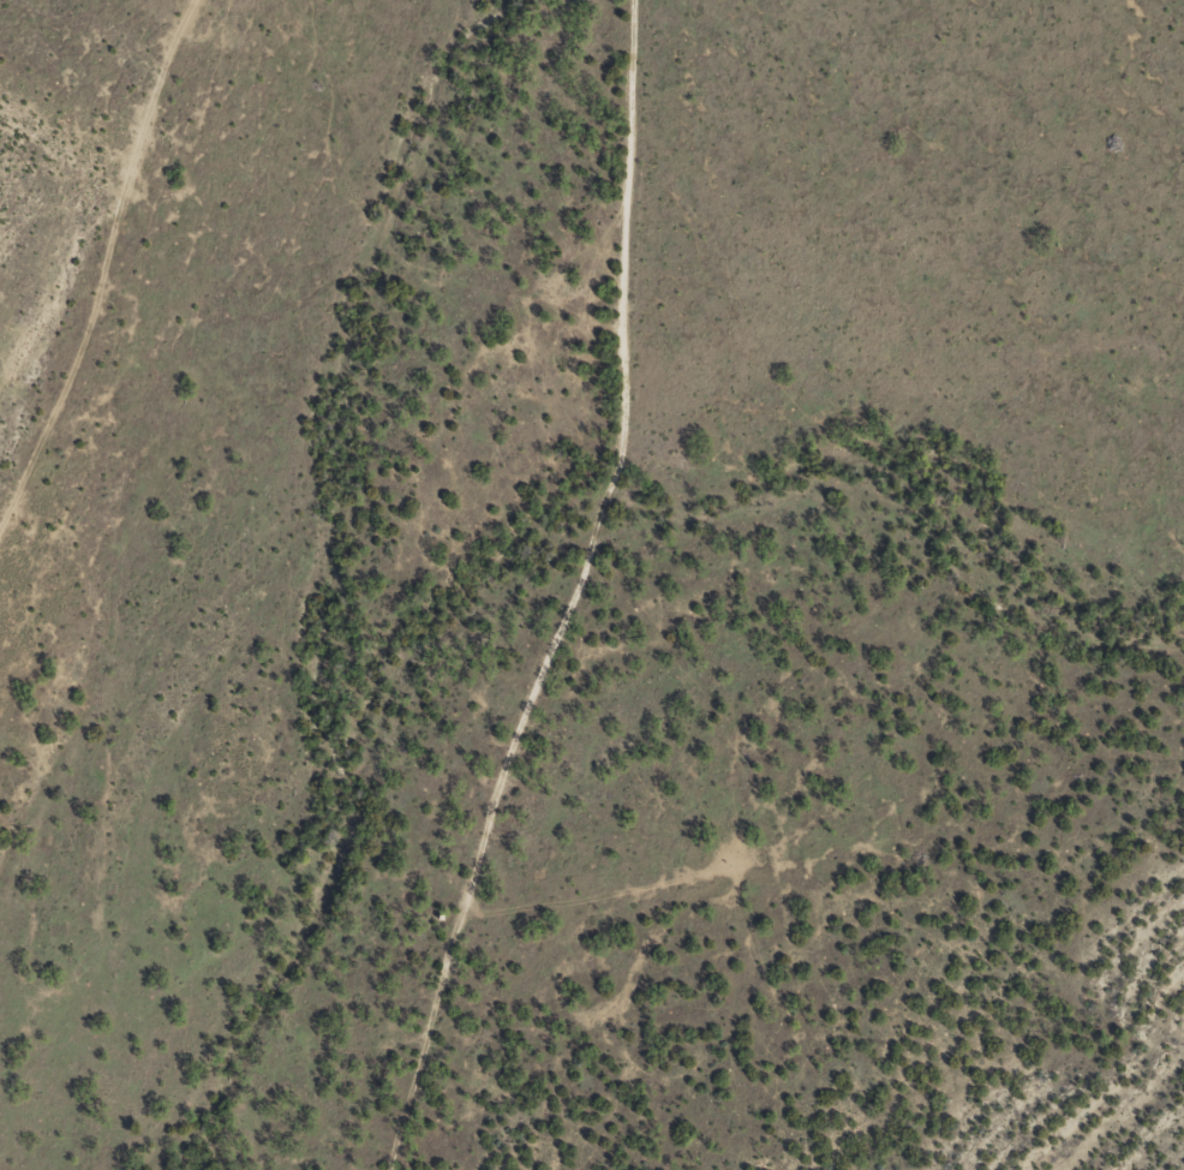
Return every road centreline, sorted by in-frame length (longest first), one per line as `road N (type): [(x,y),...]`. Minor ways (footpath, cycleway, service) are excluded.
road 1 (residential): [(399,1169),(474,997),(648,265),(652,0)]

